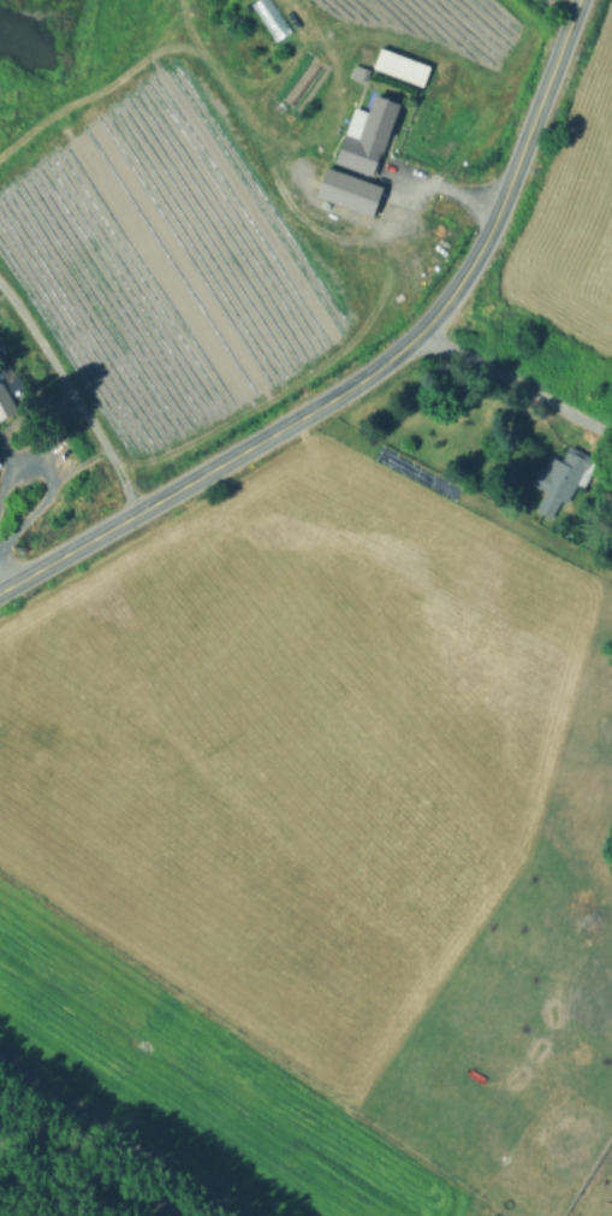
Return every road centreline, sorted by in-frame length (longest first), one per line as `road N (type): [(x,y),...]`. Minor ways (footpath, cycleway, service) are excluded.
road 1 (tertiary): [(0,592),(344,391)]
road 2 (tertiary): [(344,391),(440,307),(489,231),(512,173)]
road 3 (track): [(136,513),(0,279)]
road 4 (tertiary): [(512,173),(578,0)]

